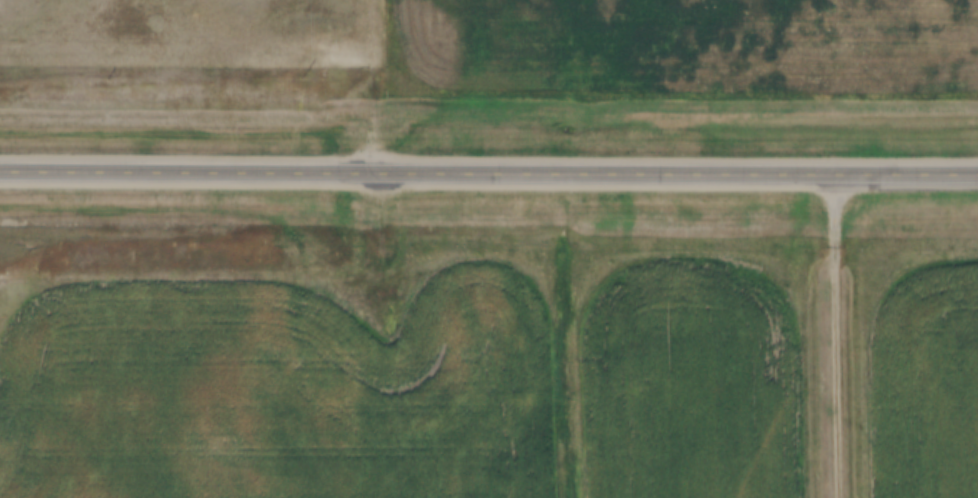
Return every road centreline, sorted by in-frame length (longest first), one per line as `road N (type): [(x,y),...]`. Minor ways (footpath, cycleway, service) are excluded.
road 1 (secondary): [(839,176),(0,173)]
road 2 (track): [(378,174),(381,0)]
road 3 (secondary): [(977,177),(839,176)]

